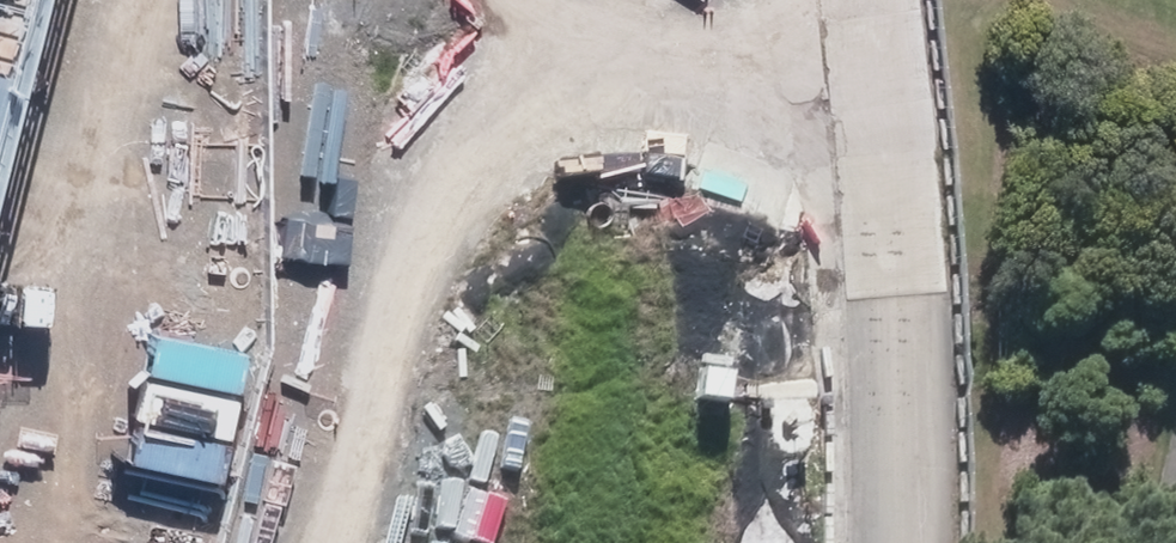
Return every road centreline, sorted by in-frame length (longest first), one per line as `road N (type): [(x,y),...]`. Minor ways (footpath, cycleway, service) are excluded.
road 1 (unknown): [(832,92),(511,110),(429,227),(347,542)]
road 2 (unknown): [(860,542),(864,361),(821,0)]
road 3 (unknown): [(150,0),(103,192),(0,415)]
road 4 (unknown): [(502,0),(608,105)]

